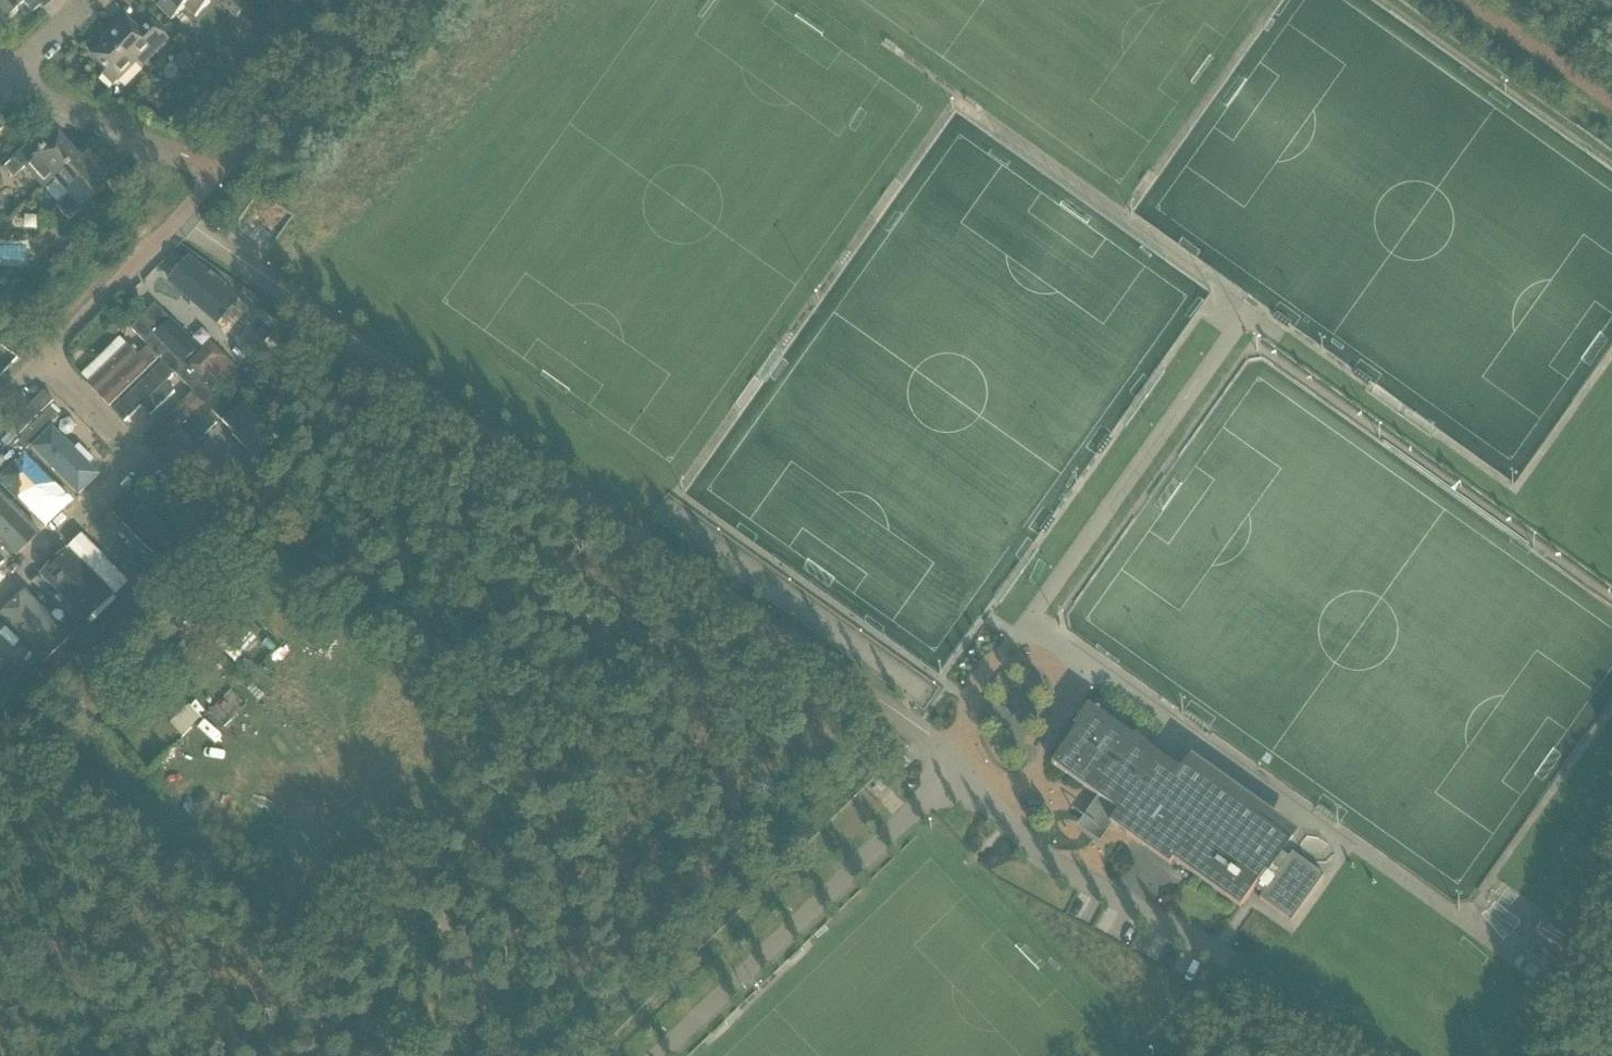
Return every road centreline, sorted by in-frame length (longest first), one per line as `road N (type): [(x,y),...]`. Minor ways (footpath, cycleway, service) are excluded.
road 1 (residential): [(11,73),(191,159)]
road 2 (unclassified): [(0,402),(102,303)]

